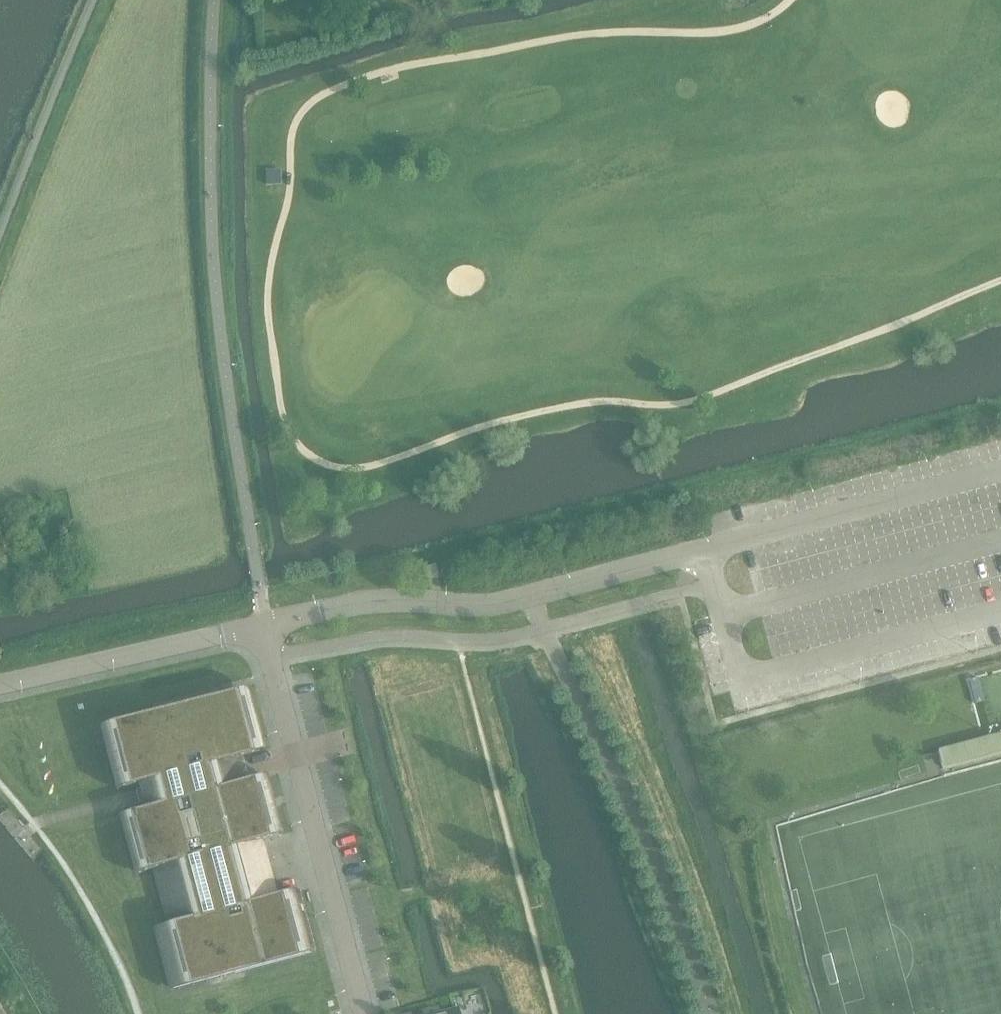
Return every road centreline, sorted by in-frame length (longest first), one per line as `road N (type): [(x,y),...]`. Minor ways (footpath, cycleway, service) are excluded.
road 1 (residential): [(264,627),(386,598),(477,604),(529,598),(692,554)]
road 2 (residential): [(363,1013),(264,627)]
road 3 (residential): [(0,689),(264,627)]

